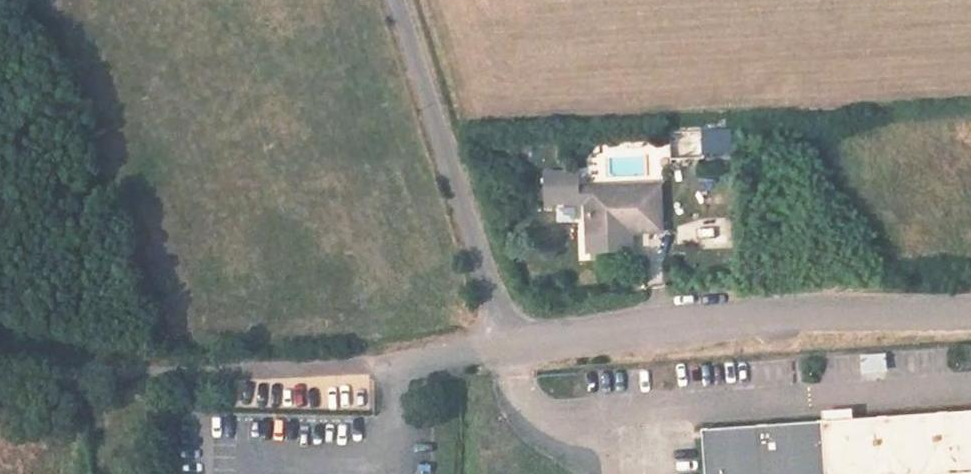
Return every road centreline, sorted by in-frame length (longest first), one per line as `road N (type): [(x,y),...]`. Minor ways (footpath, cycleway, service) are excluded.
road 1 (track): [(0,360),(78,373),(183,373),(510,350)]
road 2 (residential): [(510,350),(745,323),(970,313)]
road 3 (unclassified): [(397,0),(510,350)]

